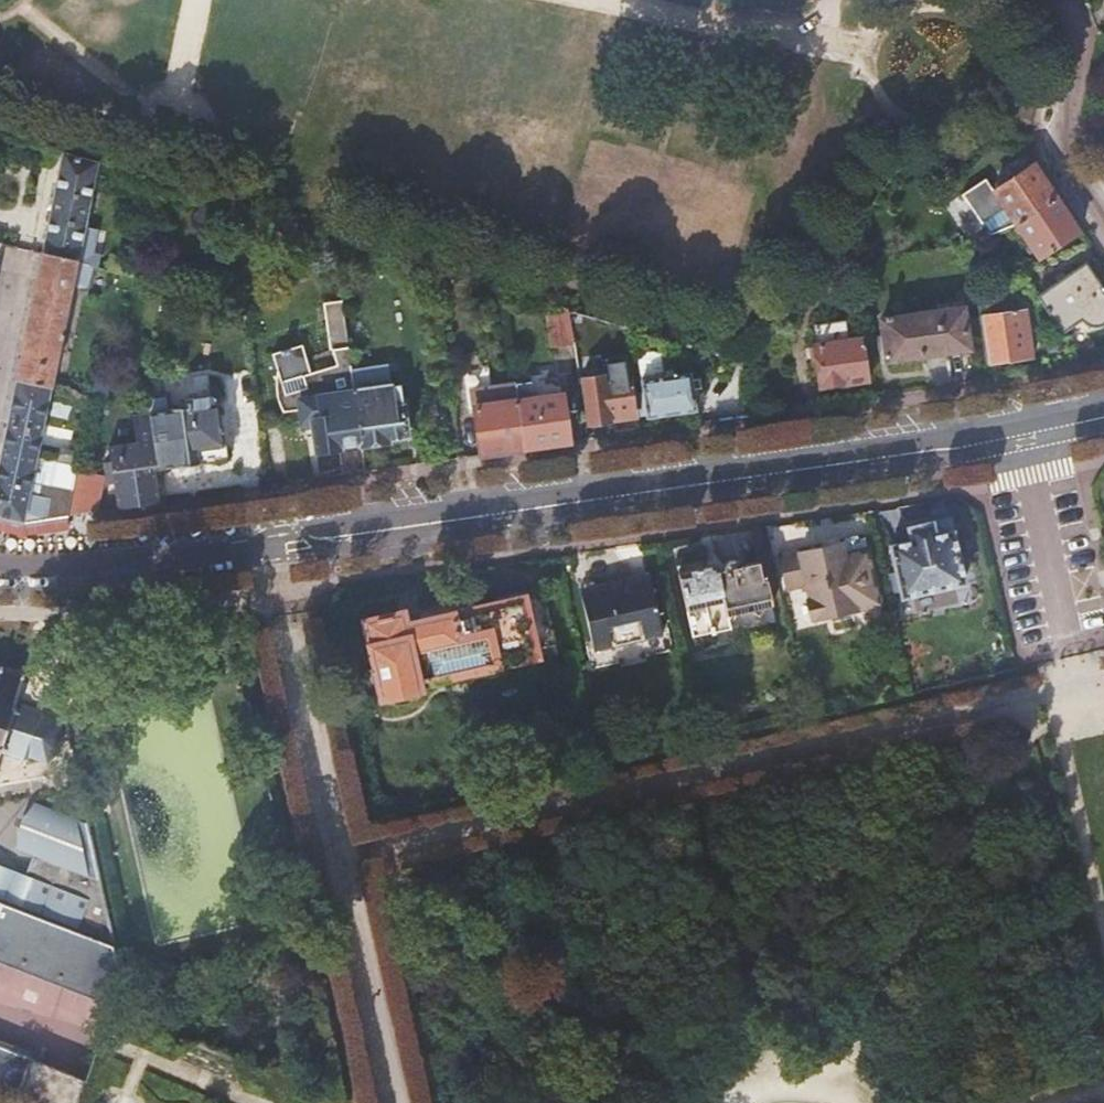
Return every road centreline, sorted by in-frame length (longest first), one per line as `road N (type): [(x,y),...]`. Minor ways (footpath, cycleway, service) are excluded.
road 1 (tertiary): [(0,570),(98,570),(258,550),(1103,417)]
road 2 (track): [(1103,921),(1054,689),(830,1082)]
road 3 (track): [(399,1102),(258,550)]
road 4 (track): [(335,856),(697,1102)]
road 5 (track): [(695,773),(1069,685)]
road 6 (track): [(335,856),(695,773)]
road 7 (track): [(695,773),(768,1073)]
road 8 (track): [(598,0),(871,58)]
road 9 (residential): [(1103,234),(1058,161),(1056,115),(1071,52),(1060,15),(1036,0)]
road 10 (track): [(160,141),(188,0)]

